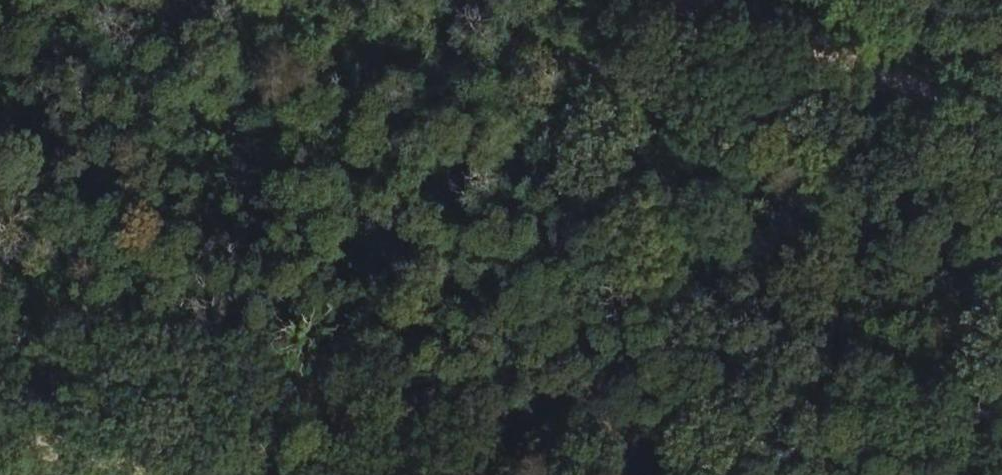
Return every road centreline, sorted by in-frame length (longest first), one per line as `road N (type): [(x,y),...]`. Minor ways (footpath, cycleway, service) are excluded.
road 1 (track): [(458,474),(584,447),(923,409),(1001,373)]
road 2 (track): [(409,474),(277,384),(0,292)]
road 3 (track): [(1001,115),(686,0)]
road 4 (track): [(158,474),(49,434),(0,429)]

